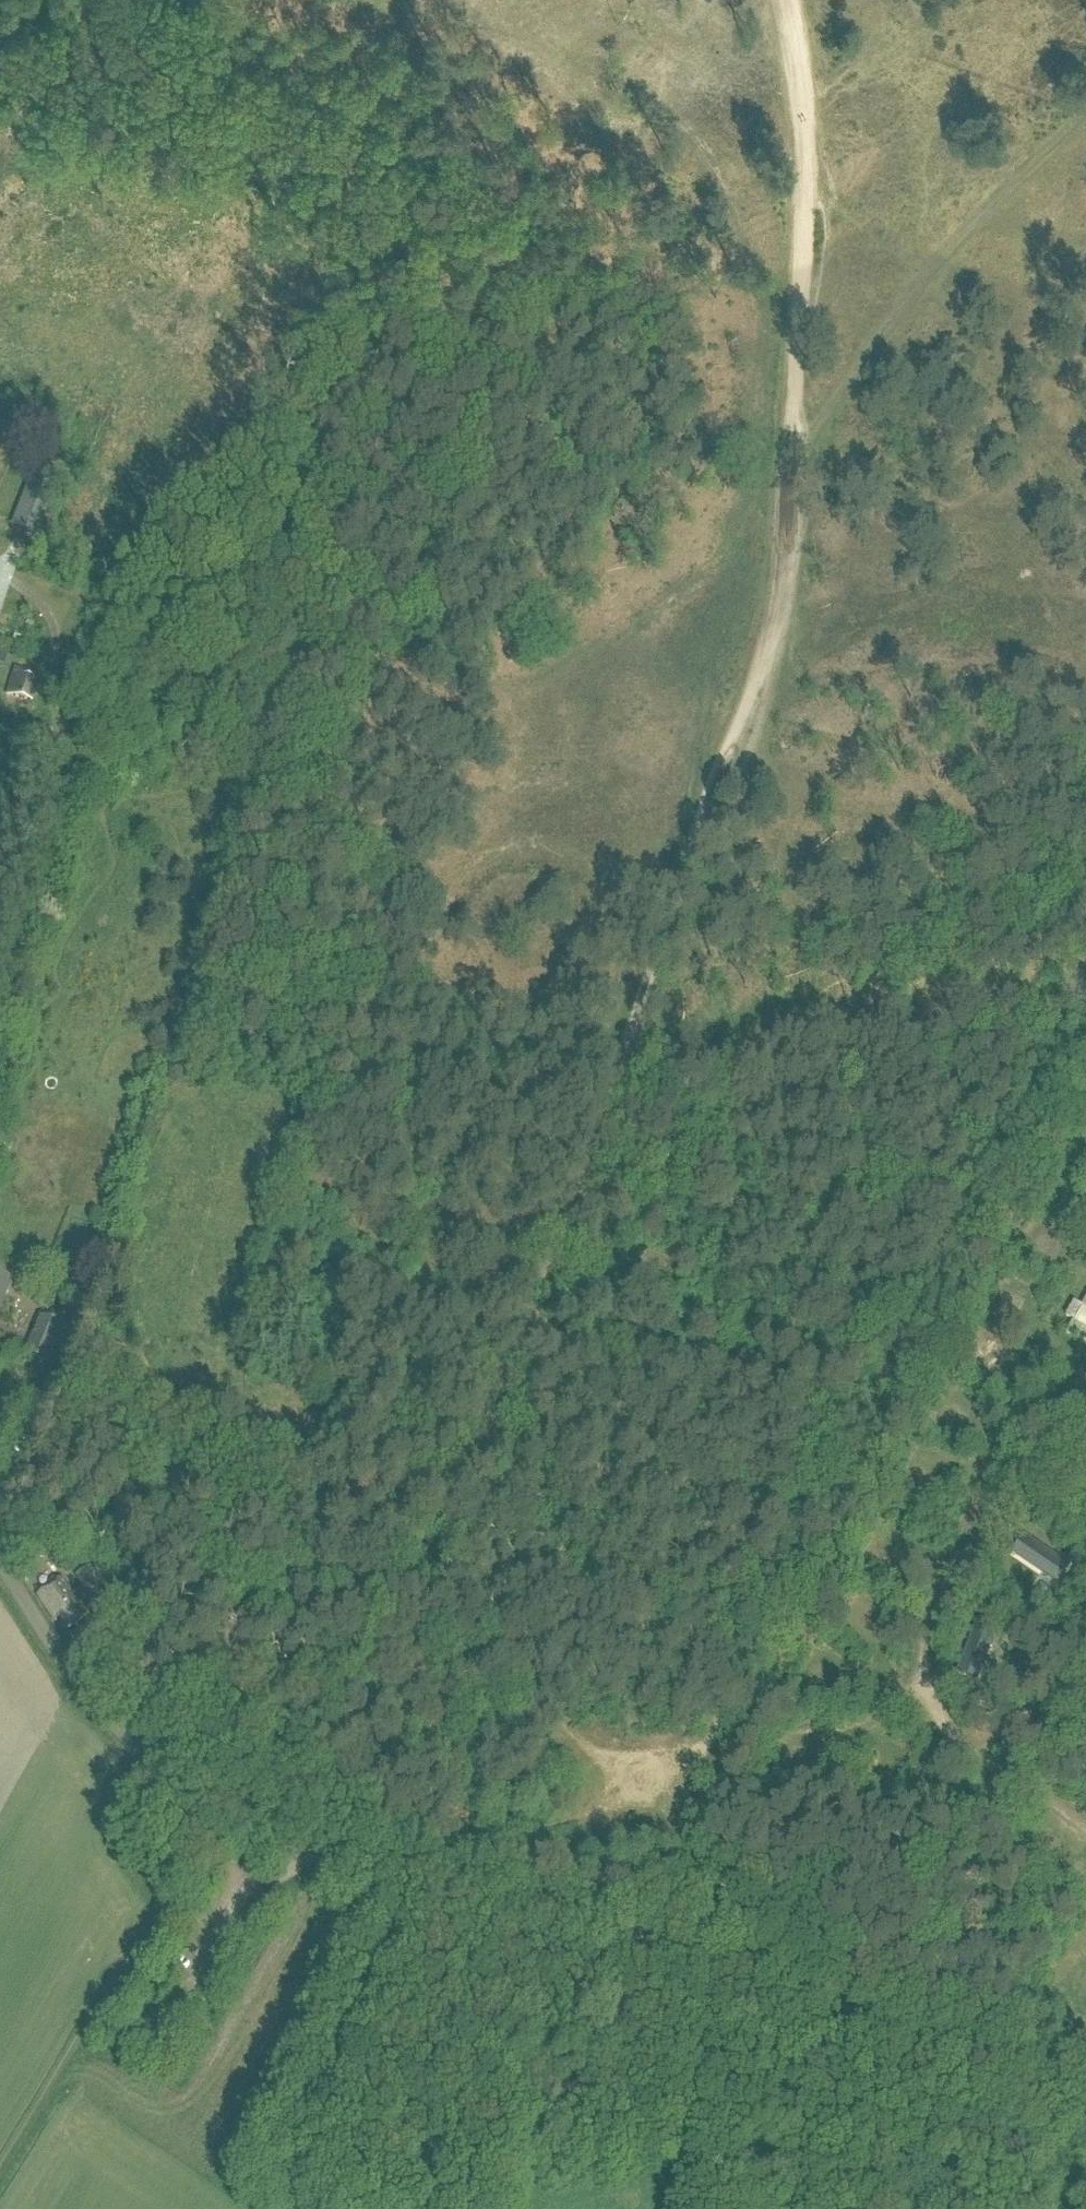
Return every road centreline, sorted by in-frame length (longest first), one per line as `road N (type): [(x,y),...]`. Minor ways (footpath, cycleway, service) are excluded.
road 1 (track): [(0,2185),(420,1566),(487,1425),(777,622),(802,237)]
road 2 (unclassified): [(0,1559),(48,1641),(103,1712),(187,1785),(264,1829),(406,1881),(792,1982),(1085,2112)]
road 3 (track): [(435,1889),(467,1854),(505,1834),(615,1812),(681,1810)]
road 4 (track): [(802,237),(800,145),(776,0)]

